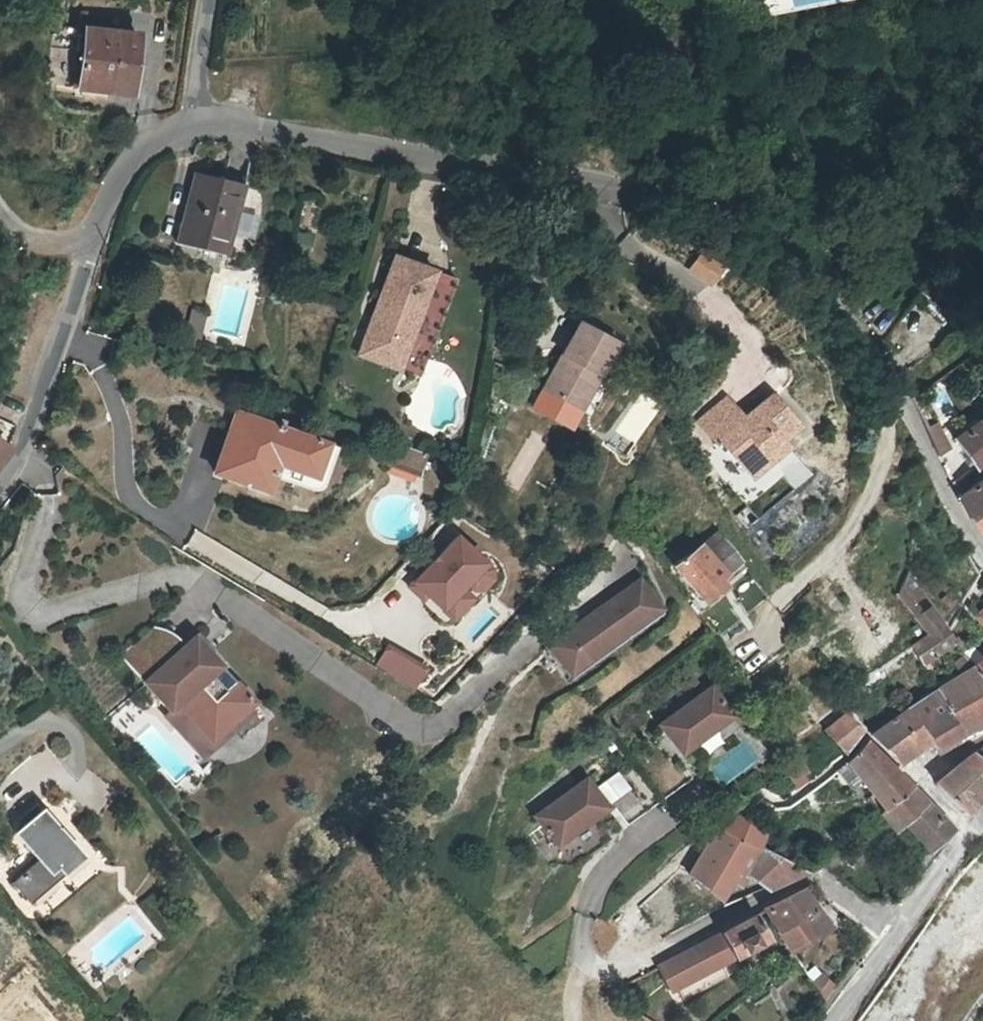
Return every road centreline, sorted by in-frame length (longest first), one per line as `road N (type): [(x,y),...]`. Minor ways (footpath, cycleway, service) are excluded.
road 1 (residential): [(201,126),(628,193),(755,242),(816,286),(866,337),(982,549)]
road 2 (residential): [(895,938),(821,880),(800,882),(636,964),(594,974),(582,959),(591,894),(630,848),(698,797)]
road 3 (residential): [(90,263),(0,487)]
road 4 (residential): [(201,126),(142,152),(124,176),(90,263)]
road 5 (residential): [(982,741),(921,784),(971,835)]
road 6 (residential): [(895,938),(971,835)]
road 7 (residential): [(201,126),(213,0)]

